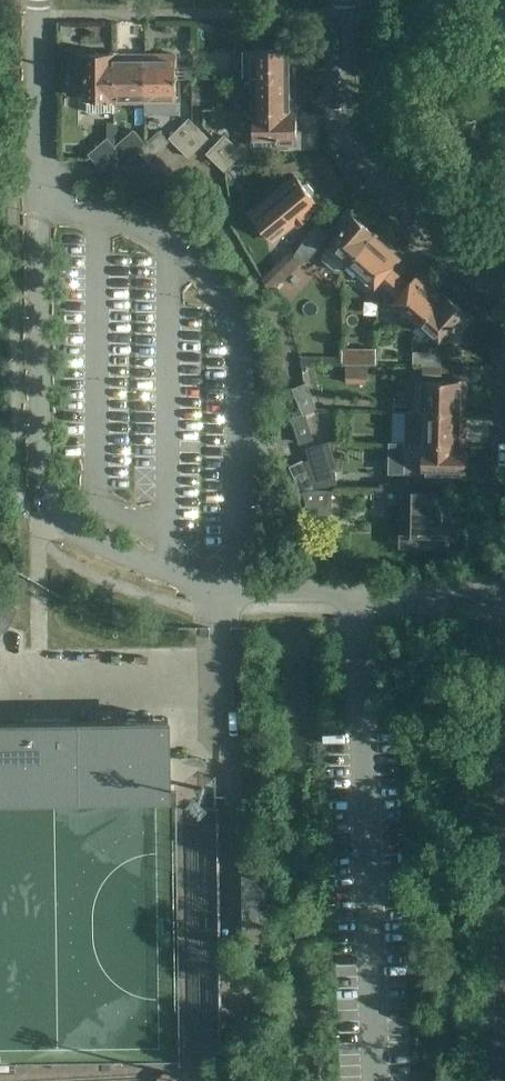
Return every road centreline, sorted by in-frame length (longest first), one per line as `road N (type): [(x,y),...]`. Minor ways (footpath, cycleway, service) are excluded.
road 1 (unclassified): [(42,0),(43,479),(61,516),(163,572),(219,586),(504,594)]
road 2 (residential): [(504,294),(370,172),(346,134),(345,0)]

